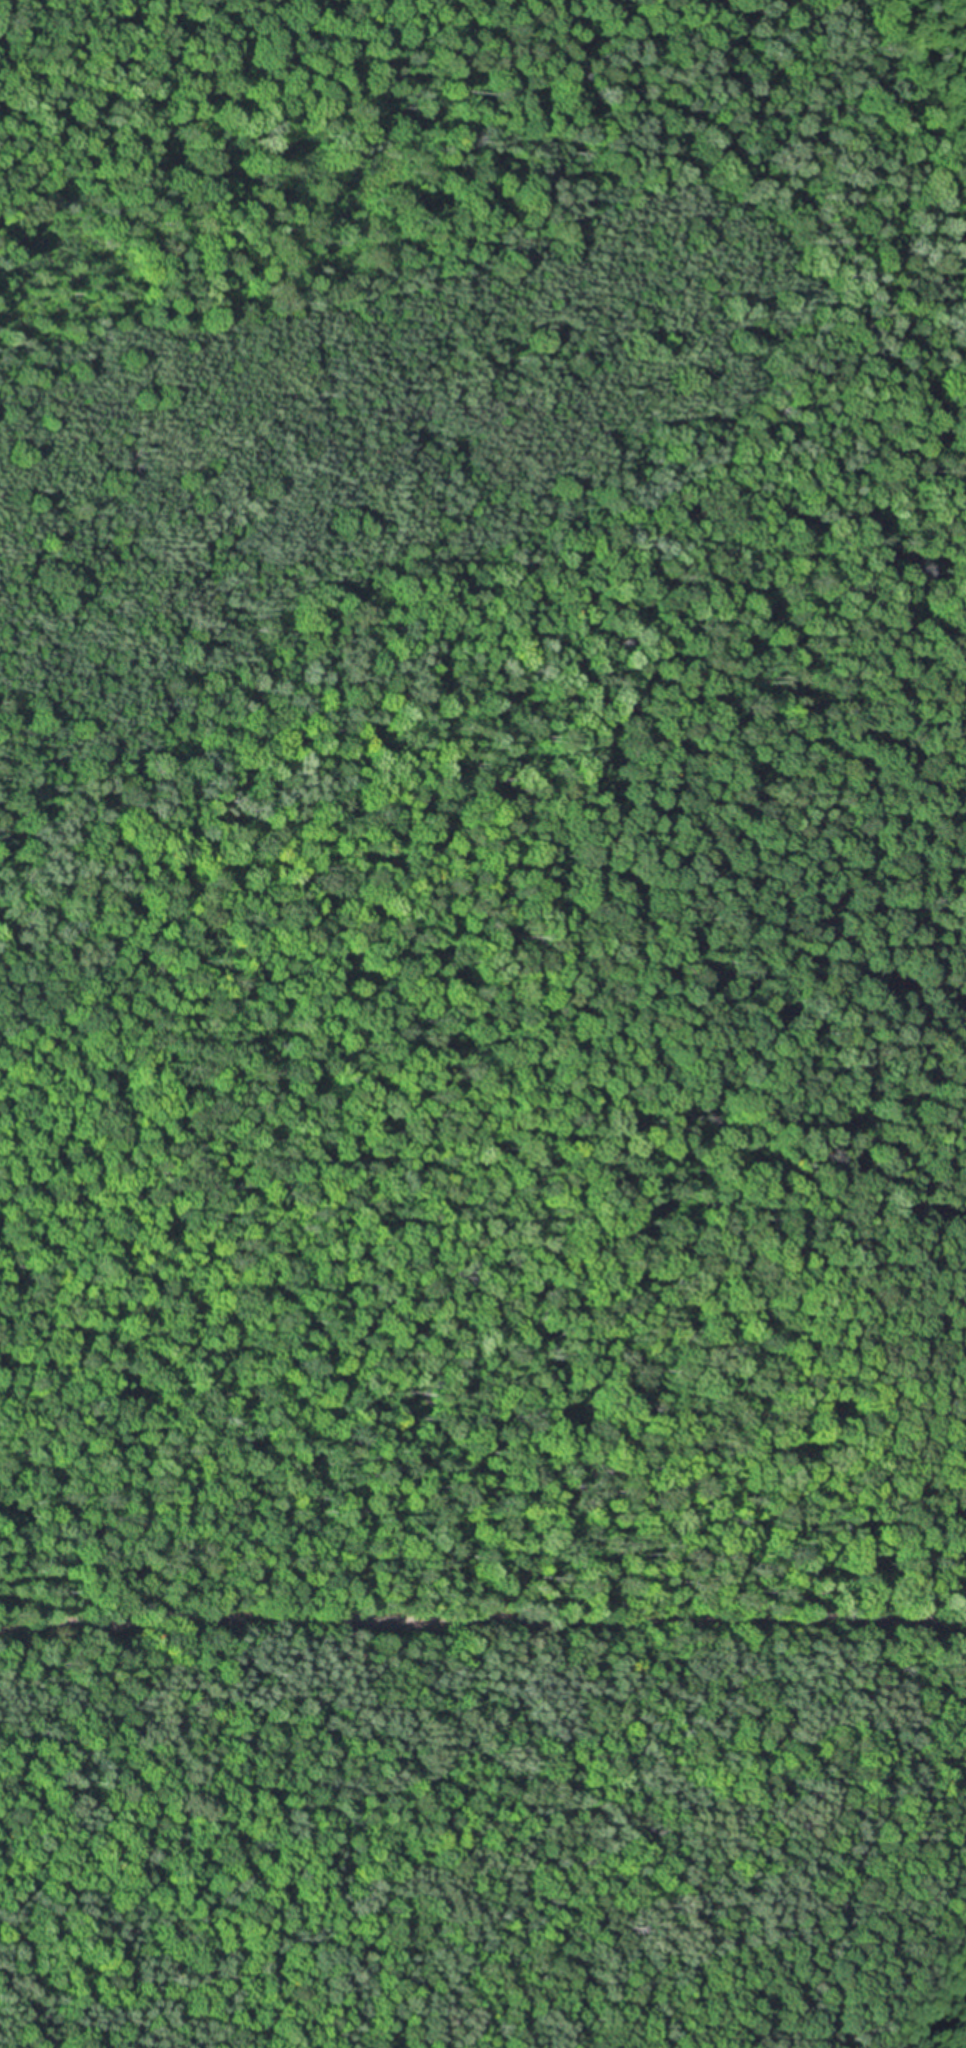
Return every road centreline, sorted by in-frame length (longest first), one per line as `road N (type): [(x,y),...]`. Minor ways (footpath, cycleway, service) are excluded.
road 1 (residential): [(0,1631),(272,1615),(965,1622)]

